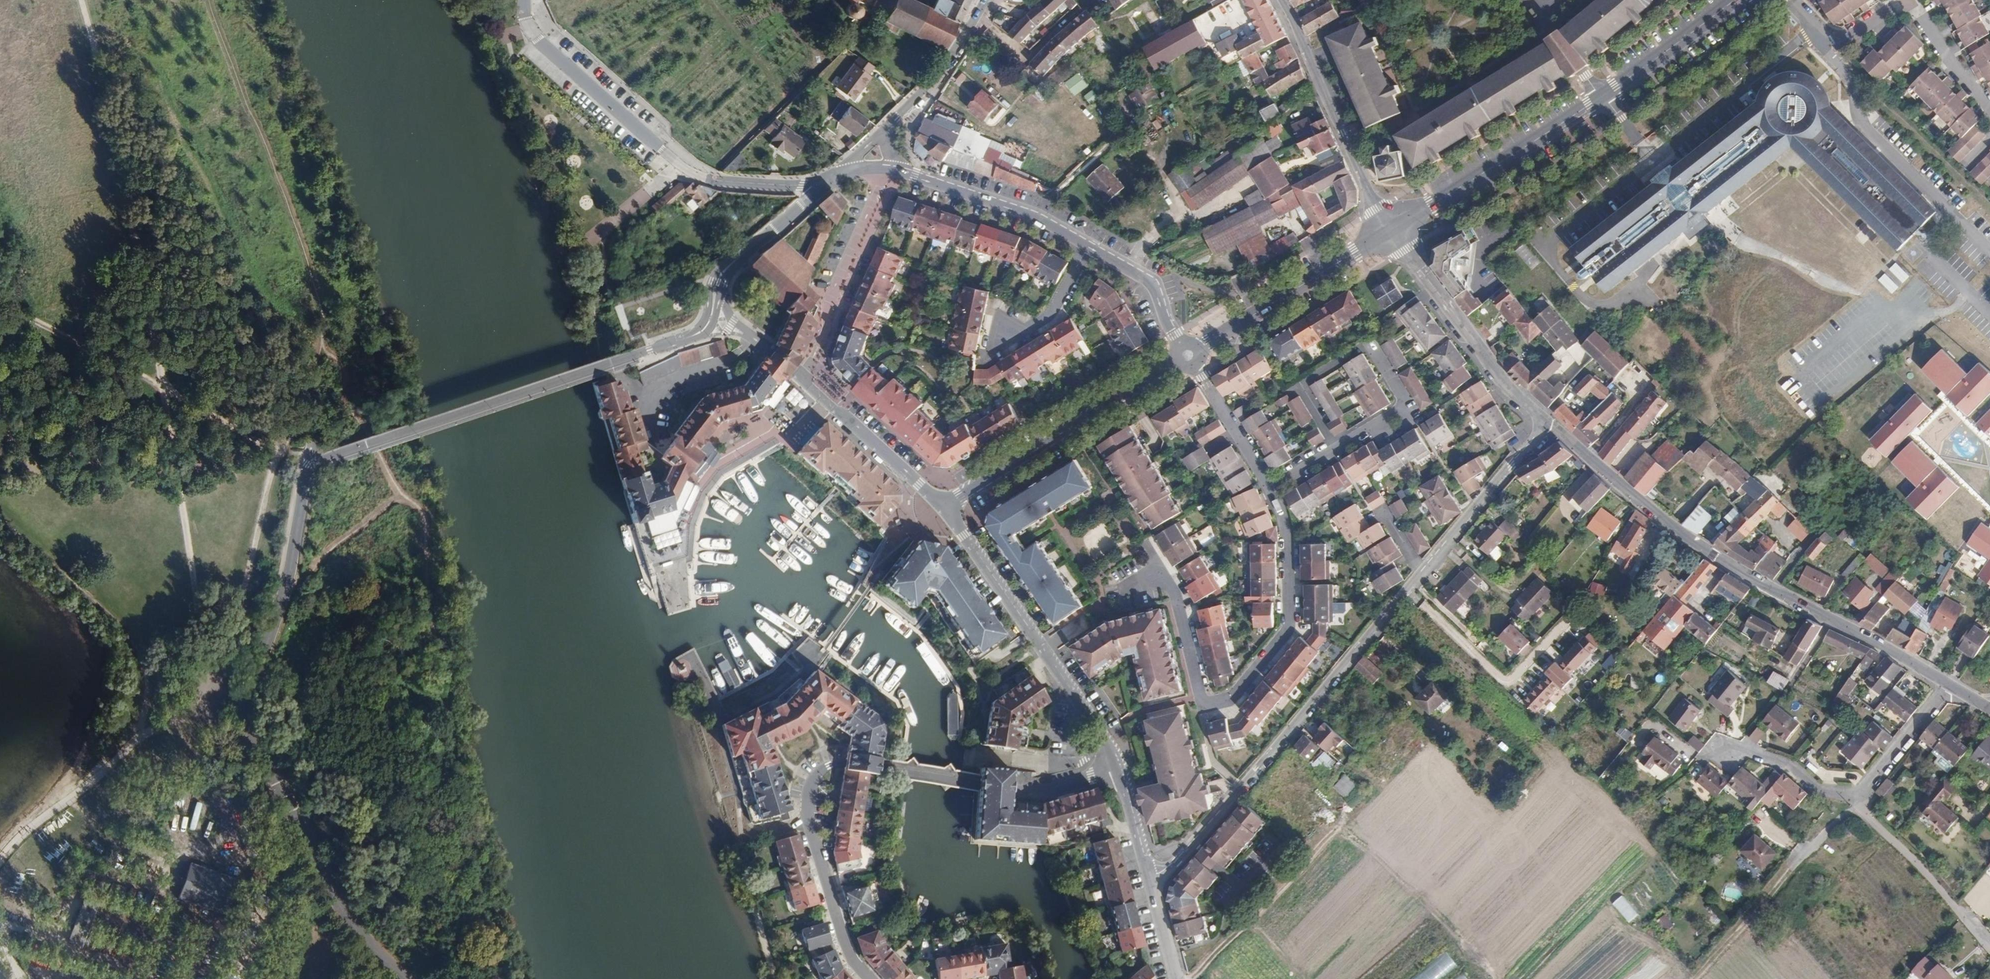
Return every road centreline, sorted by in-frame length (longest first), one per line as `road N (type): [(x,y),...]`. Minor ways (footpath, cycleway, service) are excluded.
road 1 (residential): [(679,340),(309,466),(288,578),(250,691),(249,720),(341,911),(405,978)]
road 2 (residential): [(1150,882),(1178,862),(1548,424)]
road 3 (residential): [(1119,768),(1036,789),(846,764),(822,769),(809,789),(809,821),(841,937),(868,978)]
road 4 (residential): [(1949,684),(1770,591),(1622,489),(1548,424)]
road 5 (track): [(1188,978),(1340,826),(1429,902),(1498,978)]
road 6 (tertiary): [(1734,0),(1390,232)]
road 7 (residential): [(1271,489),(1286,525),(1289,622),(1232,699),(1202,701),(1176,595),(1161,569)]
road 8 (track): [(82,0),(161,386)]
road 9 (residential): [(524,0),(539,41),(690,173),(825,186)]
road 10 (residential): [(943,506),(1119,768)]
road 11 (track): [(161,386),(210,691)]
road 12 (residential): [(1949,684),(1860,793),(1822,791),(1756,754),(1712,750)]
road 13 (residential): [(1188,356),(943,506)]
road 14 (tertiary): [(1390,232),(1281,0)]
road 15 (residential): [(1548,424),(1503,384),(1390,232)]
road 16 (track): [(1589,725),(1571,739),(1409,590)]
road 17 (tertiary): [(1390,232),(1188,356)]
road 18 (residential): [(1371,343),(1403,411),(1271,489)]
road 19 (residential): [(804,379),(826,332),(831,292),(886,168)]
road 20 (residential): [(1838,39),(1896,7),(1917,9),(1989,105)]
road 21 (tertiary): [(910,173),(1025,211),(1088,245)]
road 22 (residential): [(943,506),(804,379)]
road 23 (tertiary): [(985,0),(937,74),(886,129)]
road 24 (residential): [(1188,356),(1271,489)]
road 25 (tertiary): [(1088,245),(1154,286),(1188,356)]
road 26 (track): [(1791,873),(1697,978)]
road 27 (residential): [(1088,245),(1045,326),(1002,333)]
road 28 (track): [(149,978),(189,860)]
road 29 (track): [(1240,927),(1257,930),(1301,971),(1338,950)]

